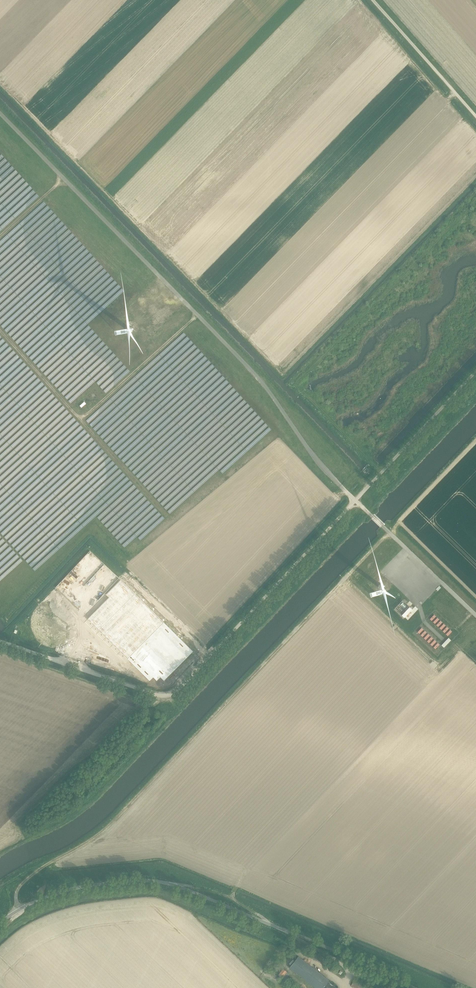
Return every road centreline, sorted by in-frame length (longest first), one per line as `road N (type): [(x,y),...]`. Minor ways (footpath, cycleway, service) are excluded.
road 1 (track): [(18,910),(20,885),(102,832),(389,532)]
road 2 (unclassified): [(165,695),(475,371)]
road 3 (unclassified): [(0,923),(64,891),(155,881),(415,987)]
road 4 (track): [(0,330),(166,515)]
road 5 (unclassified): [(165,695),(0,643)]
road 6 (track): [(81,420),(198,315)]
road 7 (track): [(475,116),(371,0)]

